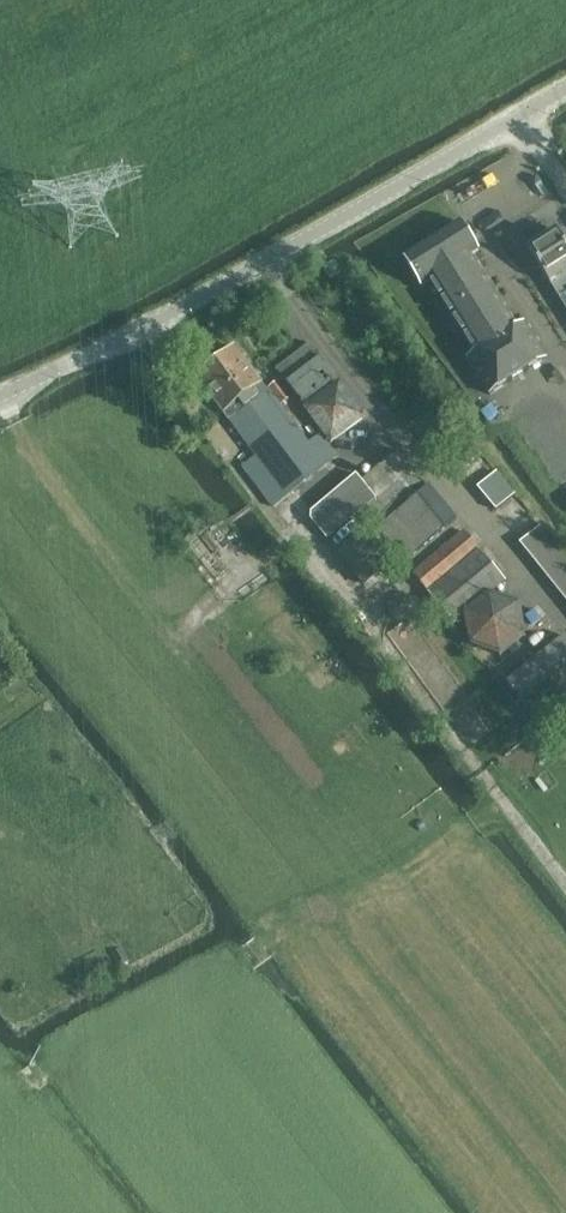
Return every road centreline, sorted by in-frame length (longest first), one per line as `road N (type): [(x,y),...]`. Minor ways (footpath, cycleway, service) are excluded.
road 1 (track): [(503,803),(409,879),(361,870),(43,473),(6,394)]
road 2 (tertiary): [(0,397),(271,260),(565,92)]
road 3 (track): [(481,774),(565,884)]

